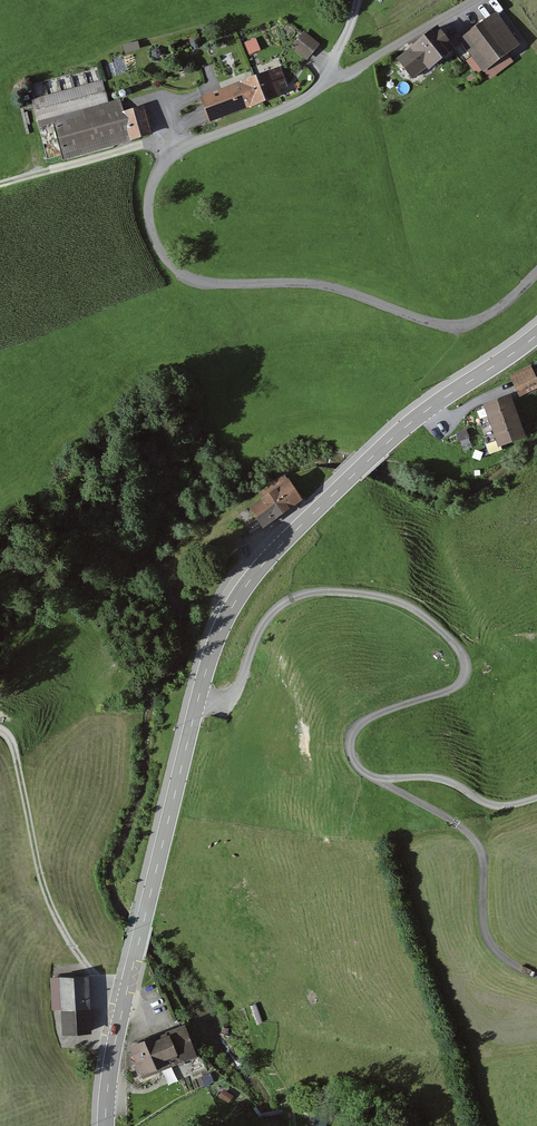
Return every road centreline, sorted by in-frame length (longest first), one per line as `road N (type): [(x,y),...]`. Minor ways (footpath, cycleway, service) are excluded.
road 1 (tertiary): [(536,336),(392,439),(274,552),(236,601),(216,641),(182,768),(117,1034),(105,1125)]
road 2 (unclassified): [(536,274),(480,320),(440,325),(321,285),(188,278),(161,252),(149,218),(158,174),(181,150),(309,97),(477,0)]
road 3 (track): [(199,699),(220,704),(238,690),(254,639),(272,612),(297,597),(345,592),(407,607),(451,639),(466,670),(454,687),(378,714),(355,731),(353,759),(377,780)]
road 4 (track): [(0,724),(19,752),(37,861),(64,933),(100,984),(127,990)]
road 5 (track): [(377,780),(448,819),(478,846),(487,938),(507,961),(536,974)]
road 6 (track): [(536,798),(500,806),(443,780),(377,780)]

